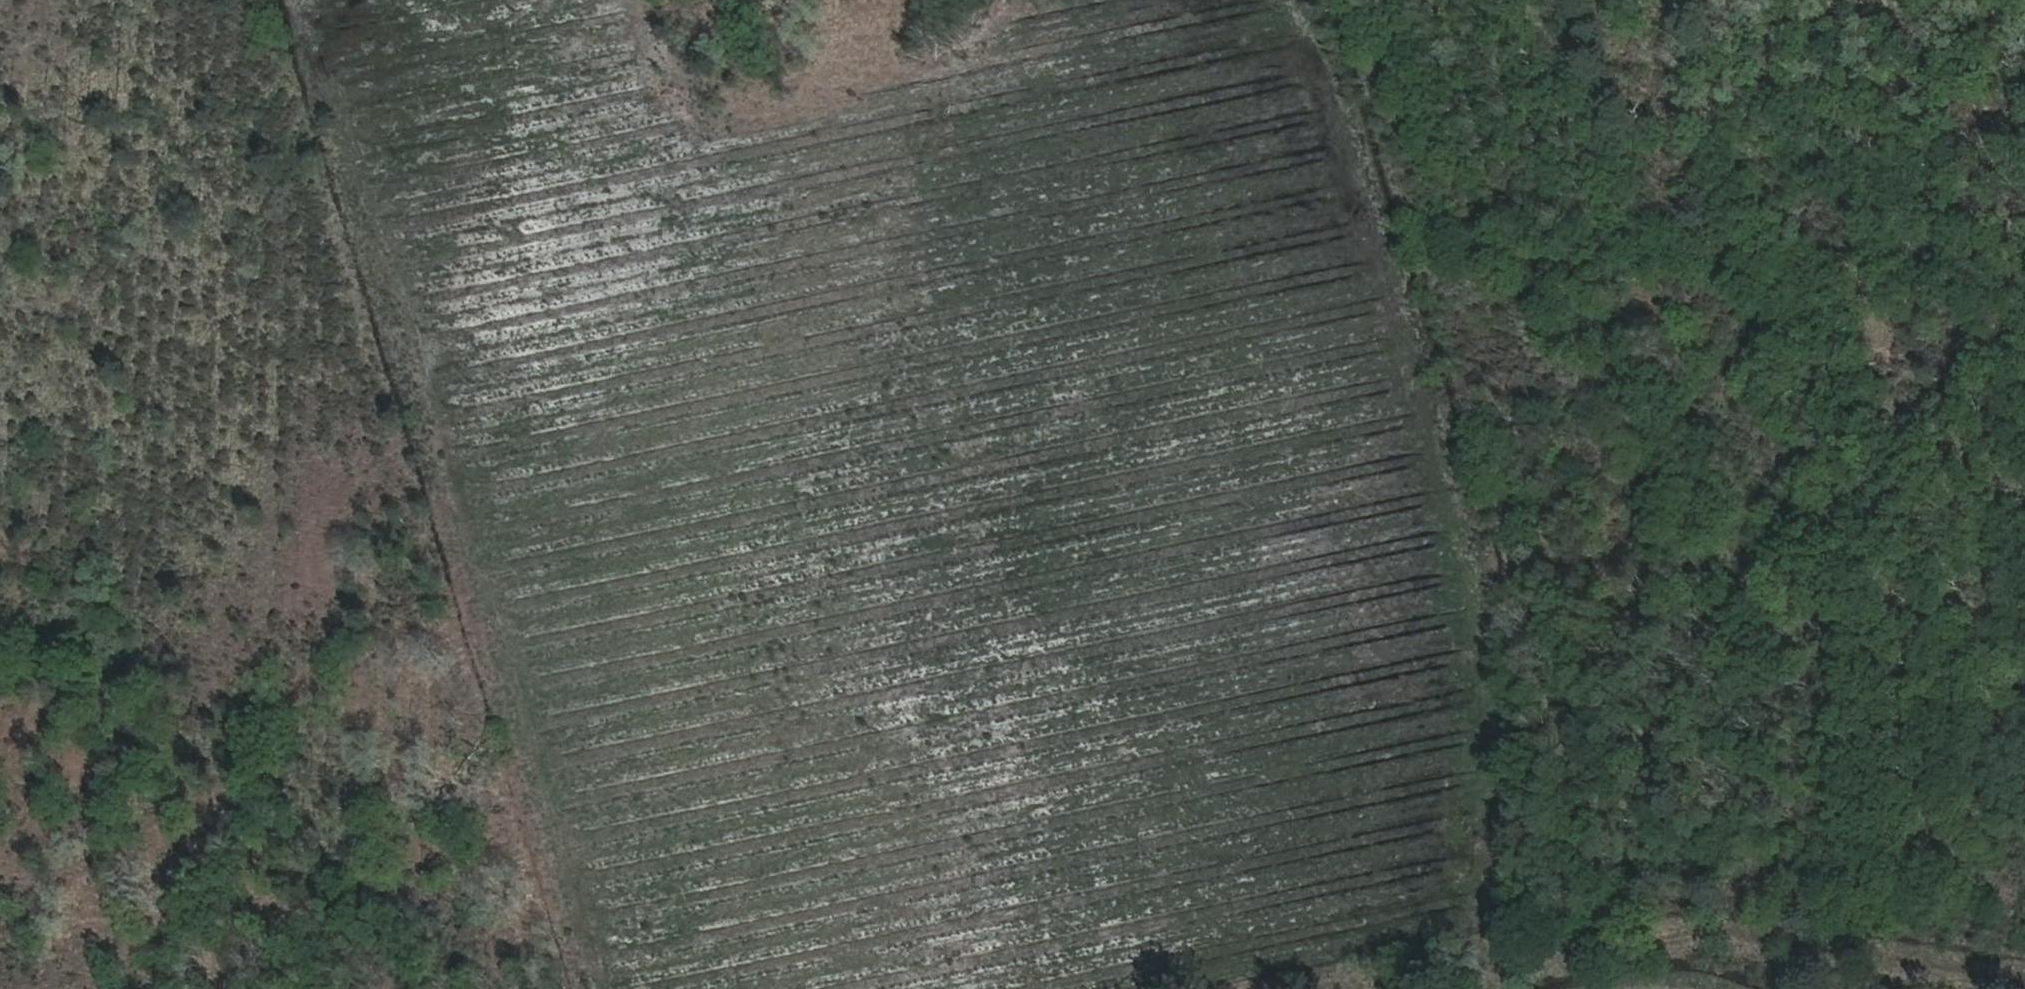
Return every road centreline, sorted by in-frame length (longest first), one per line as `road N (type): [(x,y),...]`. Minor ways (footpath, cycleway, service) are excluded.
road 1 (track): [(1995,988),(1847,963),(1770,988)]

